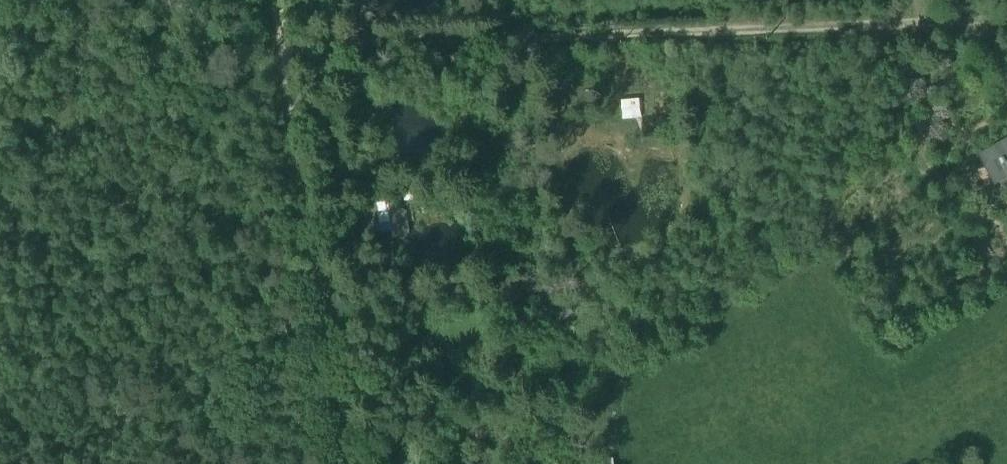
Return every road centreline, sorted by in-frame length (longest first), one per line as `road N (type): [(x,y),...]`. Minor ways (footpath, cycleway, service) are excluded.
road 1 (track): [(277,48),(1006,22)]
road 2 (track): [(347,463),(277,48)]

